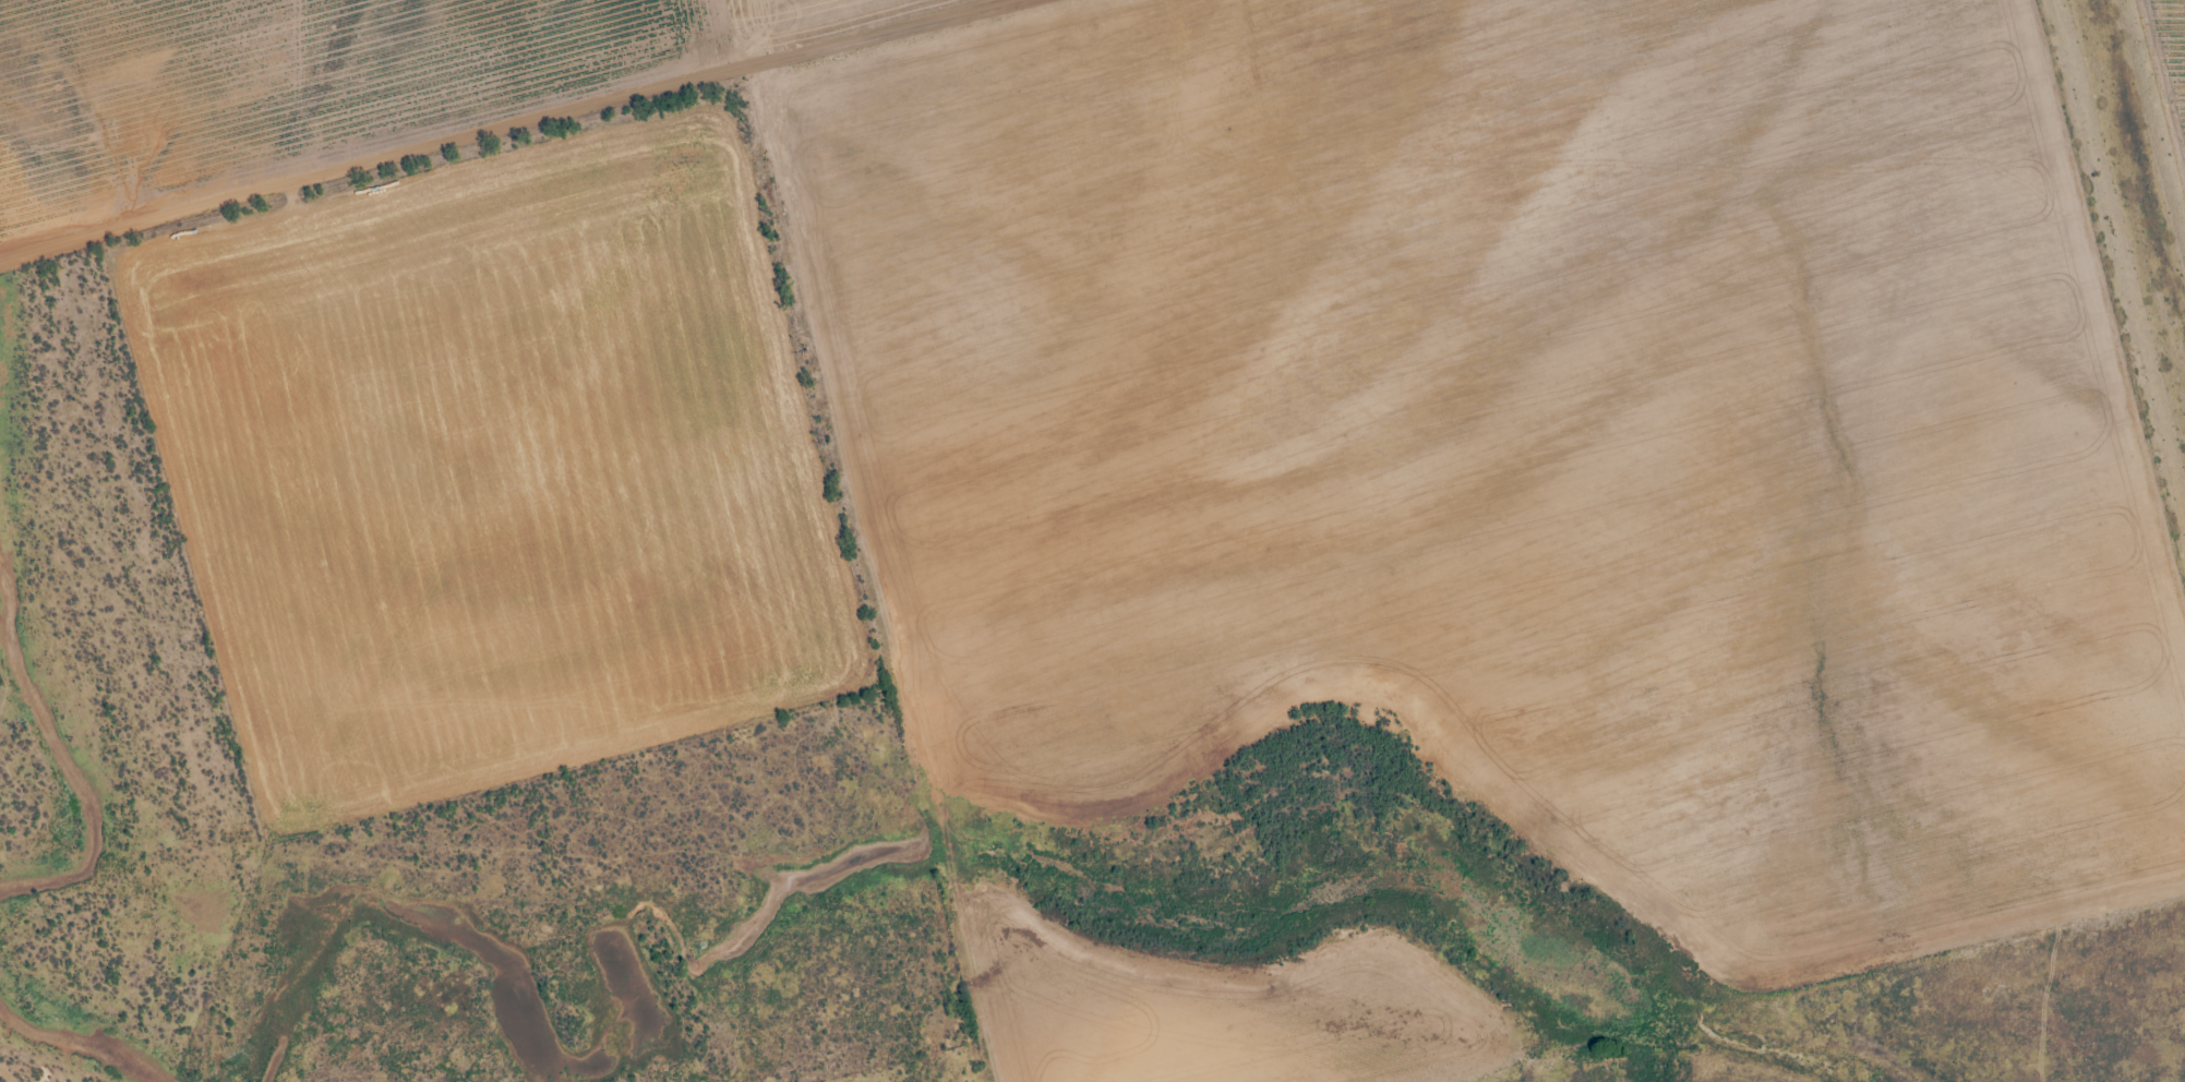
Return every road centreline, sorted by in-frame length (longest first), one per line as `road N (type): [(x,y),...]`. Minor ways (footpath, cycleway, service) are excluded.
road 1 (residential): [(0,241),(967,0)]

